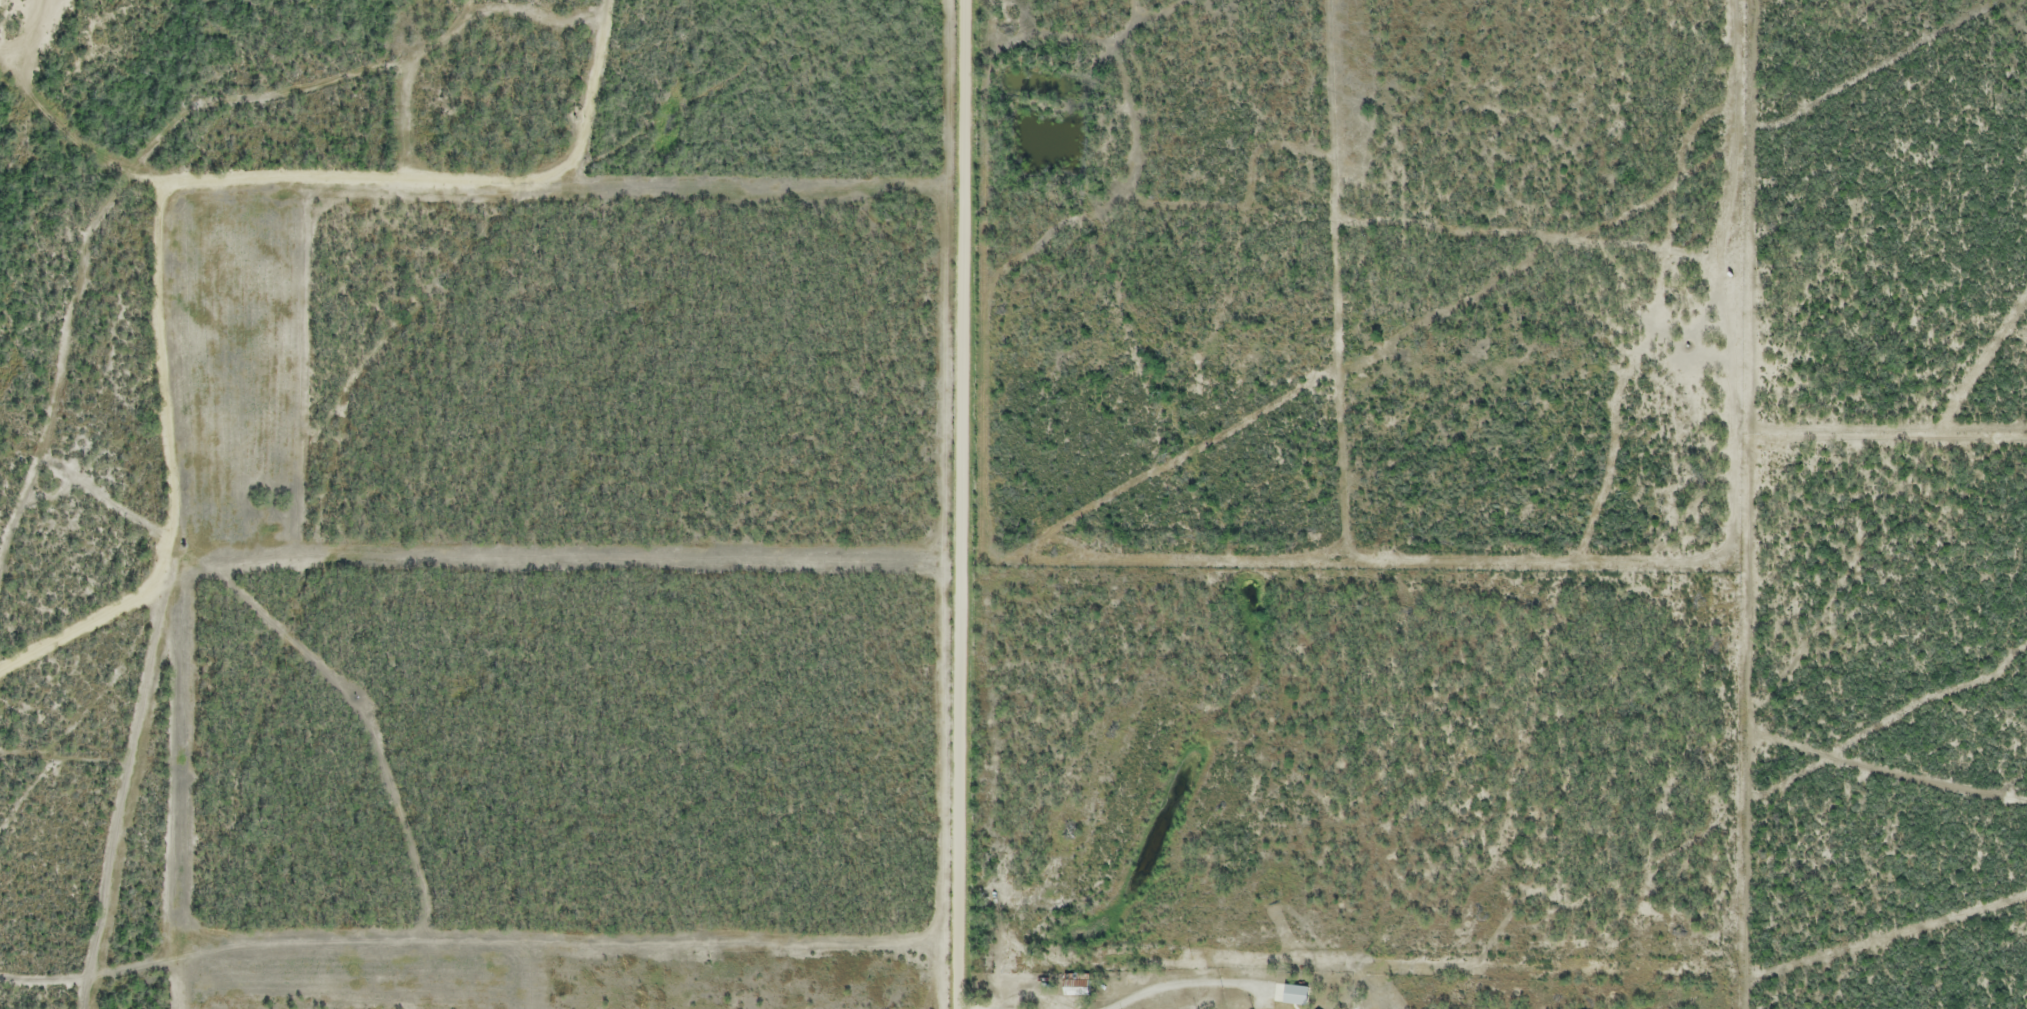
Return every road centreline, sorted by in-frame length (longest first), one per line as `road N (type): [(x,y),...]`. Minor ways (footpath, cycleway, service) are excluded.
road 1 (residential): [(958,1008),(966,0)]

